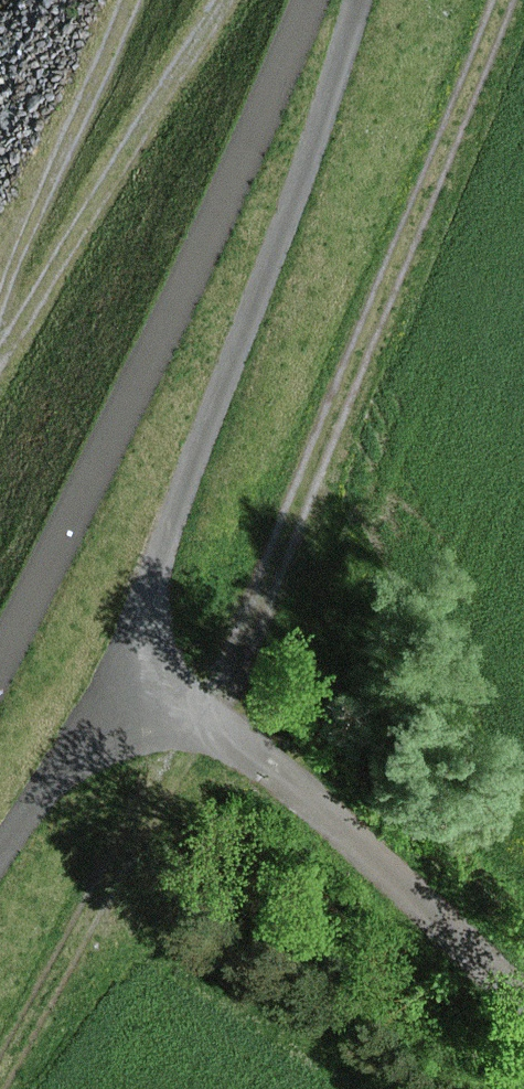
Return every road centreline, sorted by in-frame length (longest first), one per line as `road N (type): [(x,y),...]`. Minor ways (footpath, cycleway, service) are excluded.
road 1 (track): [(499,0),(342,394),(0,1088)]
road 2 (track): [(134,675),(186,712),(523,1025)]
road 3 (track): [(0,357),(228,0)]
road 4 (track): [(0,320),(25,236),(129,0)]

